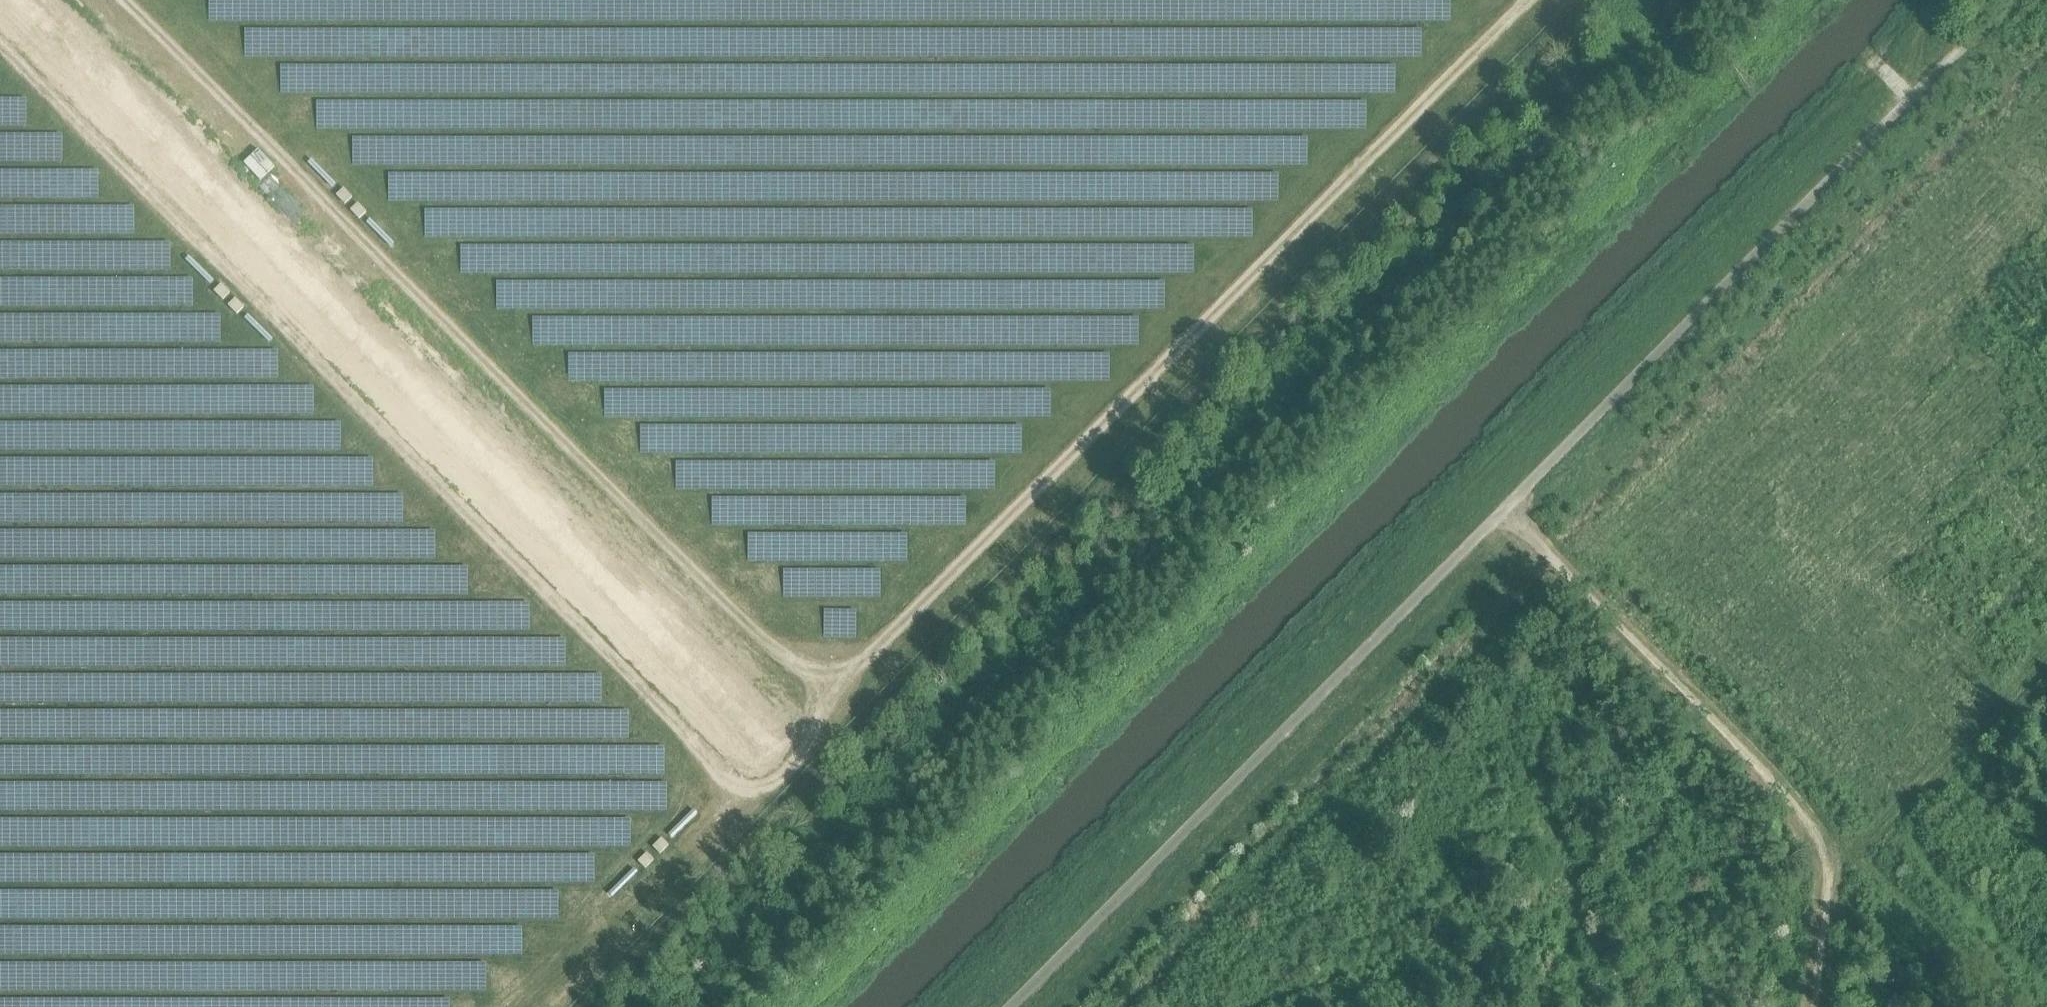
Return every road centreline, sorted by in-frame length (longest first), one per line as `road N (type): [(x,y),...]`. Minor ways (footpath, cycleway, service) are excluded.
road 1 (track): [(1830,1006),(1831,847),(1812,806),(1636,614),(1512,501)]

